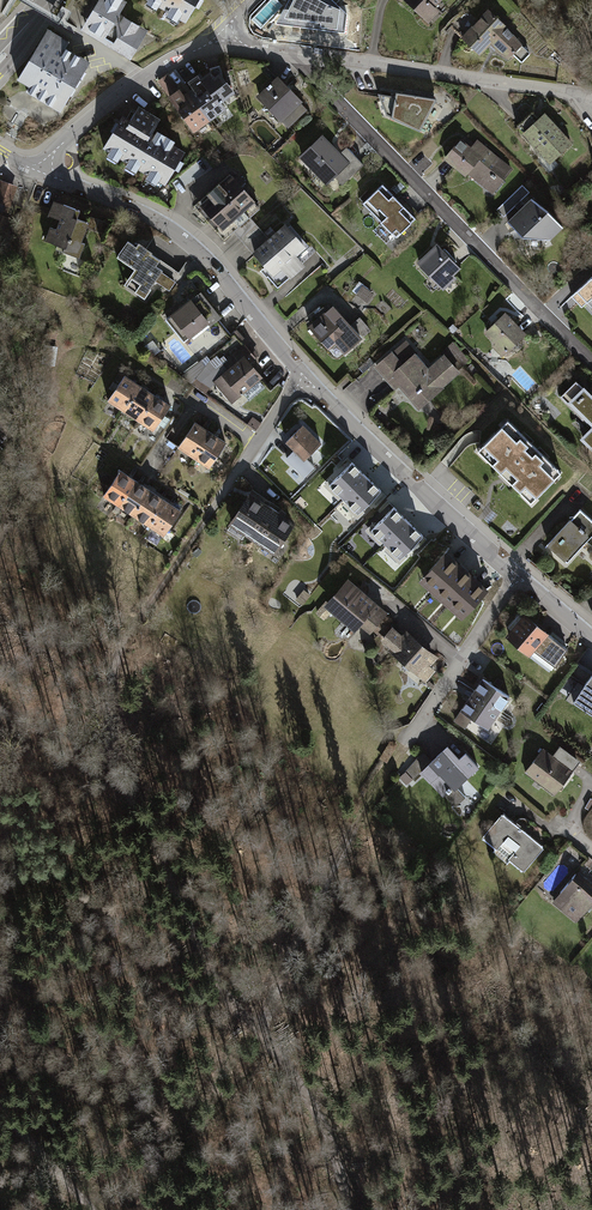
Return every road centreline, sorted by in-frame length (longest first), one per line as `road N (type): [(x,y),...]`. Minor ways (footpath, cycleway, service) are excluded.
road 1 (track): [(343,1209),(323,1128),(294,1067),(155,865),(120,791),(114,734),(126,673),(162,587),(210,508)]
road 2 (residential): [(293,55),(591,361)]
road 3 (residential): [(43,172),(170,230),(218,272),(303,375)]
road 4 (track): [(265,1018),(404,746)]
road 5 (residential): [(293,55),(591,97)]
road 6 (residential): [(303,375),(518,576)]
road 7 (residential): [(518,576),(404,746)]
road 8 (residential): [(303,375),(210,508)]
road 9 (residential): [(140,80),(58,147),(43,172)]
road 10 (track): [(92,1209),(0,1111)]

